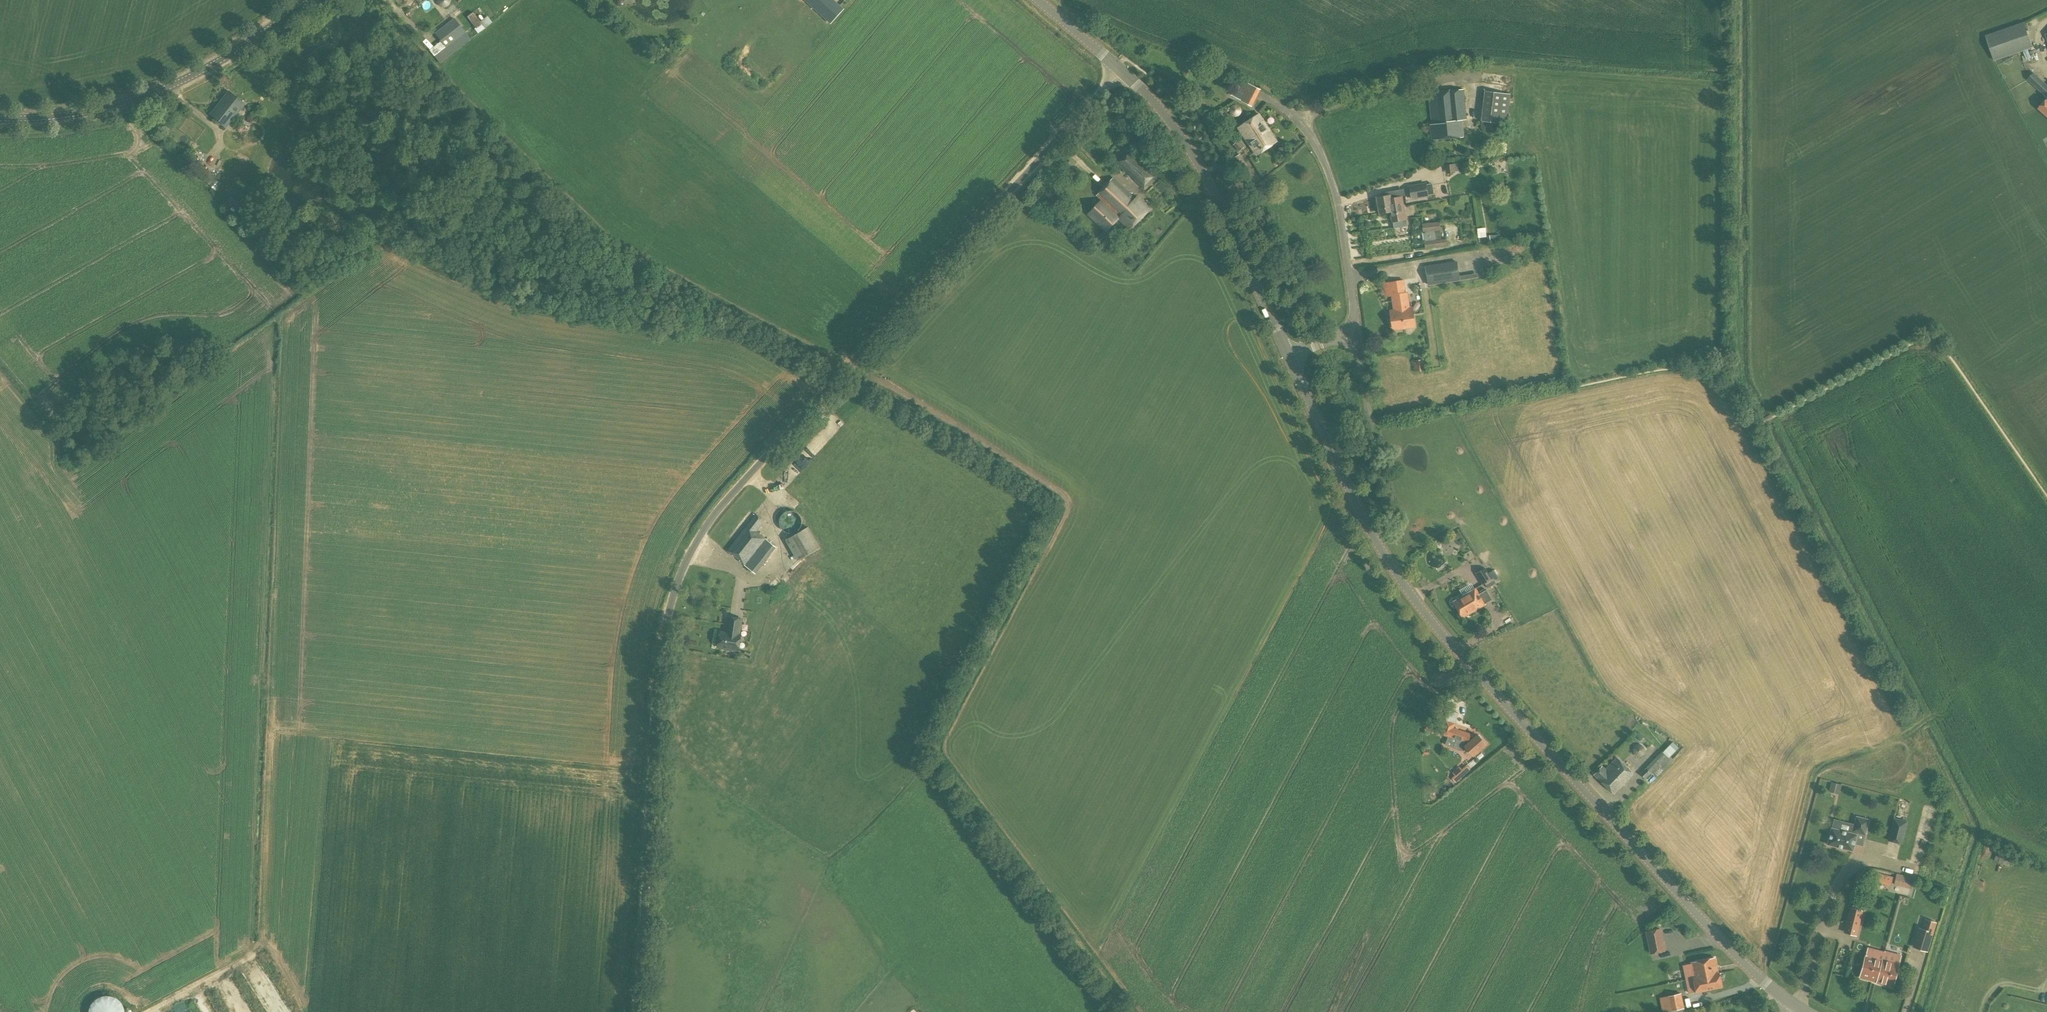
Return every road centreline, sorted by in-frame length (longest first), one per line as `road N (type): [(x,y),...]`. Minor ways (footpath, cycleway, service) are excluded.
road 1 (unclassified): [(637,1011),(657,668),(679,580),(699,535),(1121,68)]
road 2 (secondary): [(1794,1007),(1676,893),(1407,587),(1343,479),(1290,354)]
road 3 (tertiary): [(0,118),(78,113),(159,90),(212,66),(309,0)]
road 4 (secondary): [(1290,354),(1184,138),(1121,68)]
road 5 (unclassified): [(1356,334),(1331,182),(1311,136),(1262,95)]

